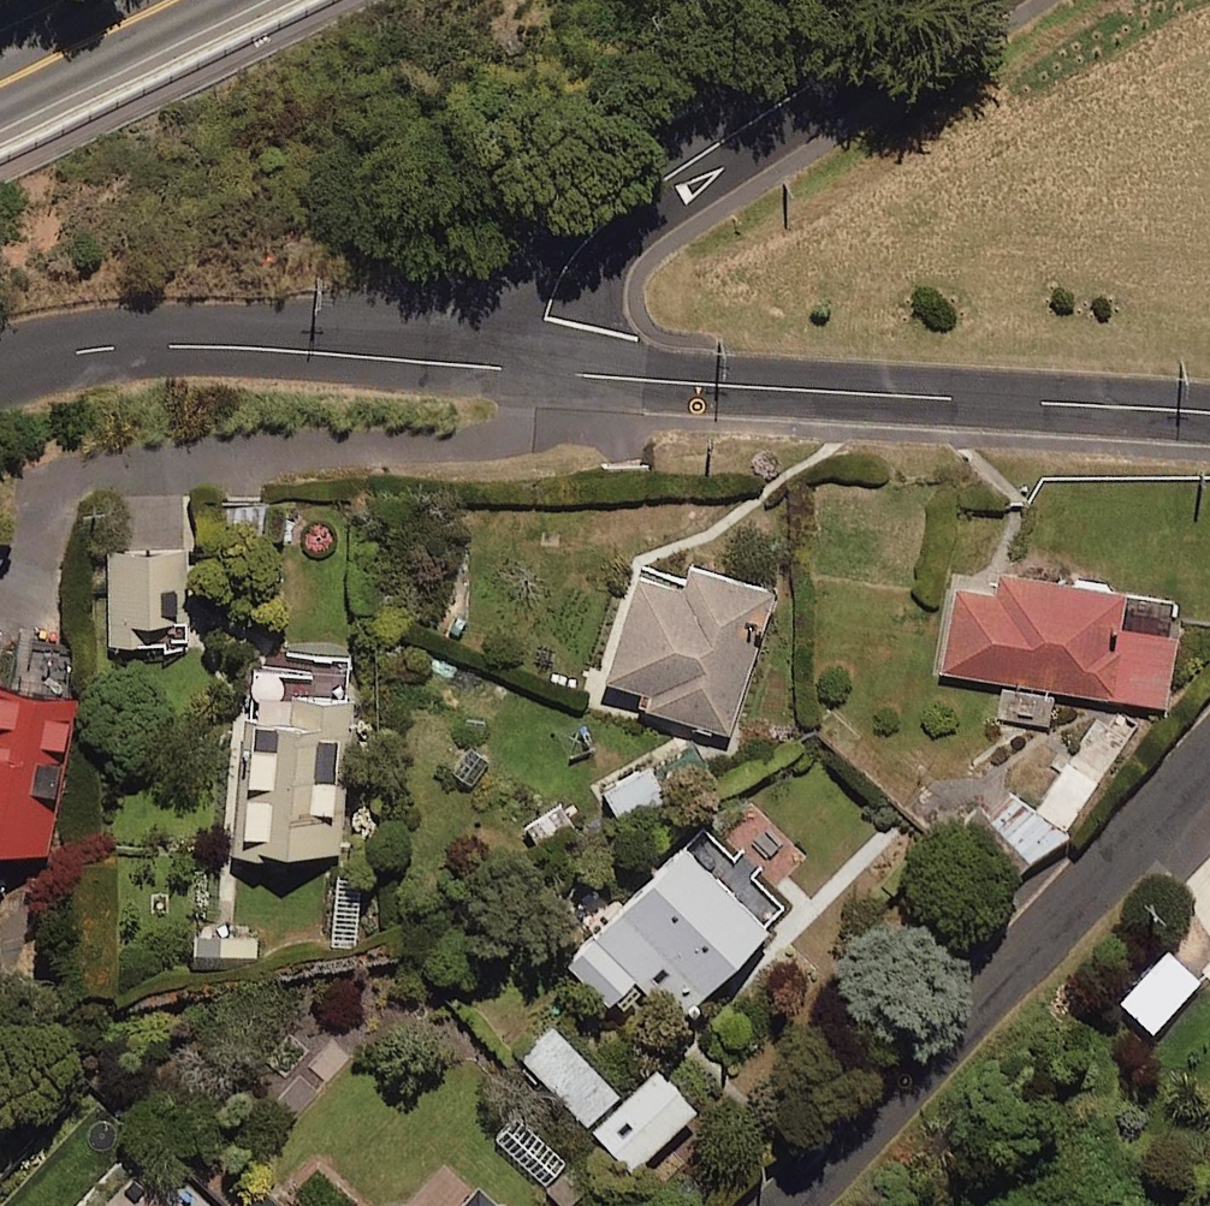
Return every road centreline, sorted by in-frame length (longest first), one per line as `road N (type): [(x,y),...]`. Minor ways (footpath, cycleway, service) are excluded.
road 1 (residential): [(543,373),(1209,411)]
road 2 (residential): [(1209,752),(791,1205)]
road 3 (residential): [(543,373),(563,273),(596,226),(946,0)]
road 4 (residential): [(0,365),(79,349),(178,346),(543,373)]
road 5 (trunk): [(167,0),(0,81)]

